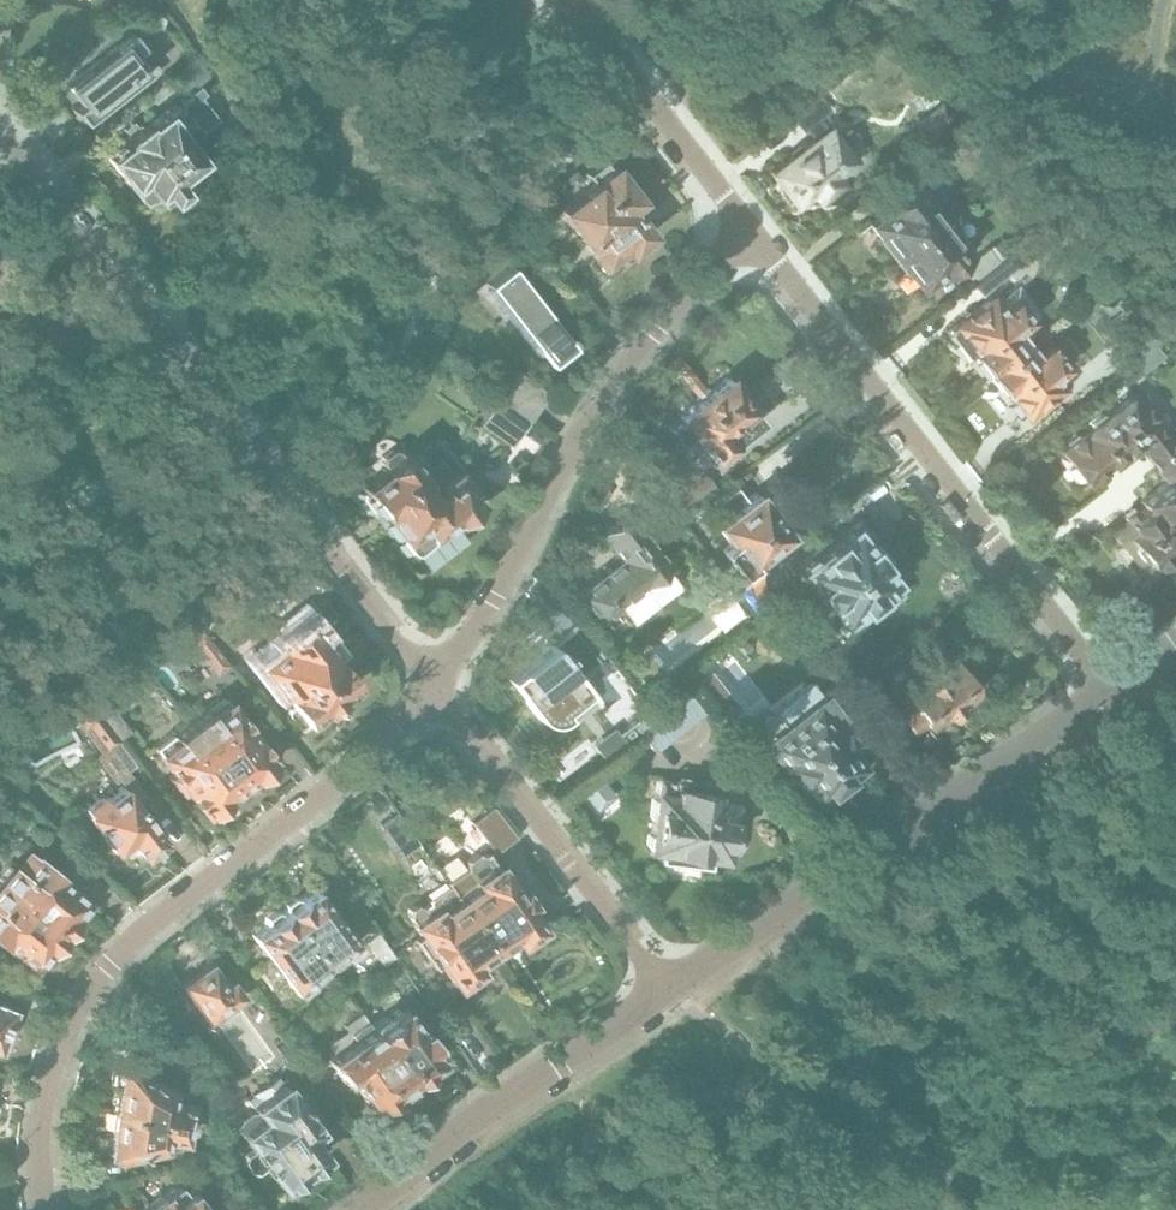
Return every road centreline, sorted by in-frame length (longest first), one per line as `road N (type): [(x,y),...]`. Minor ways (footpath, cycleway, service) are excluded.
road 1 (residential): [(47,1209),(42,1149),(48,1089),(86,997),(136,938),(350,771),(437,687)]
road 2 (residential): [(748,231),(1107,690)]
road 3 (residential): [(437,687),(608,393),(748,231)]
road 4 (residential): [(671,986),(1107,690)]
road 5 (residential): [(157,327),(437,687)]
road 6 (residential): [(364,1209),(446,1140),(671,986)]
road 7 (residential): [(437,687),(671,986)]
road 8 (residential): [(566,0),(748,231)]
road 9 (residential): [(0,140),(26,159),(157,327)]
road 10 (residential): [(710,1209),(878,1182),(943,1185)]
road 11 (residential): [(0,296),(100,333),(157,327)]

